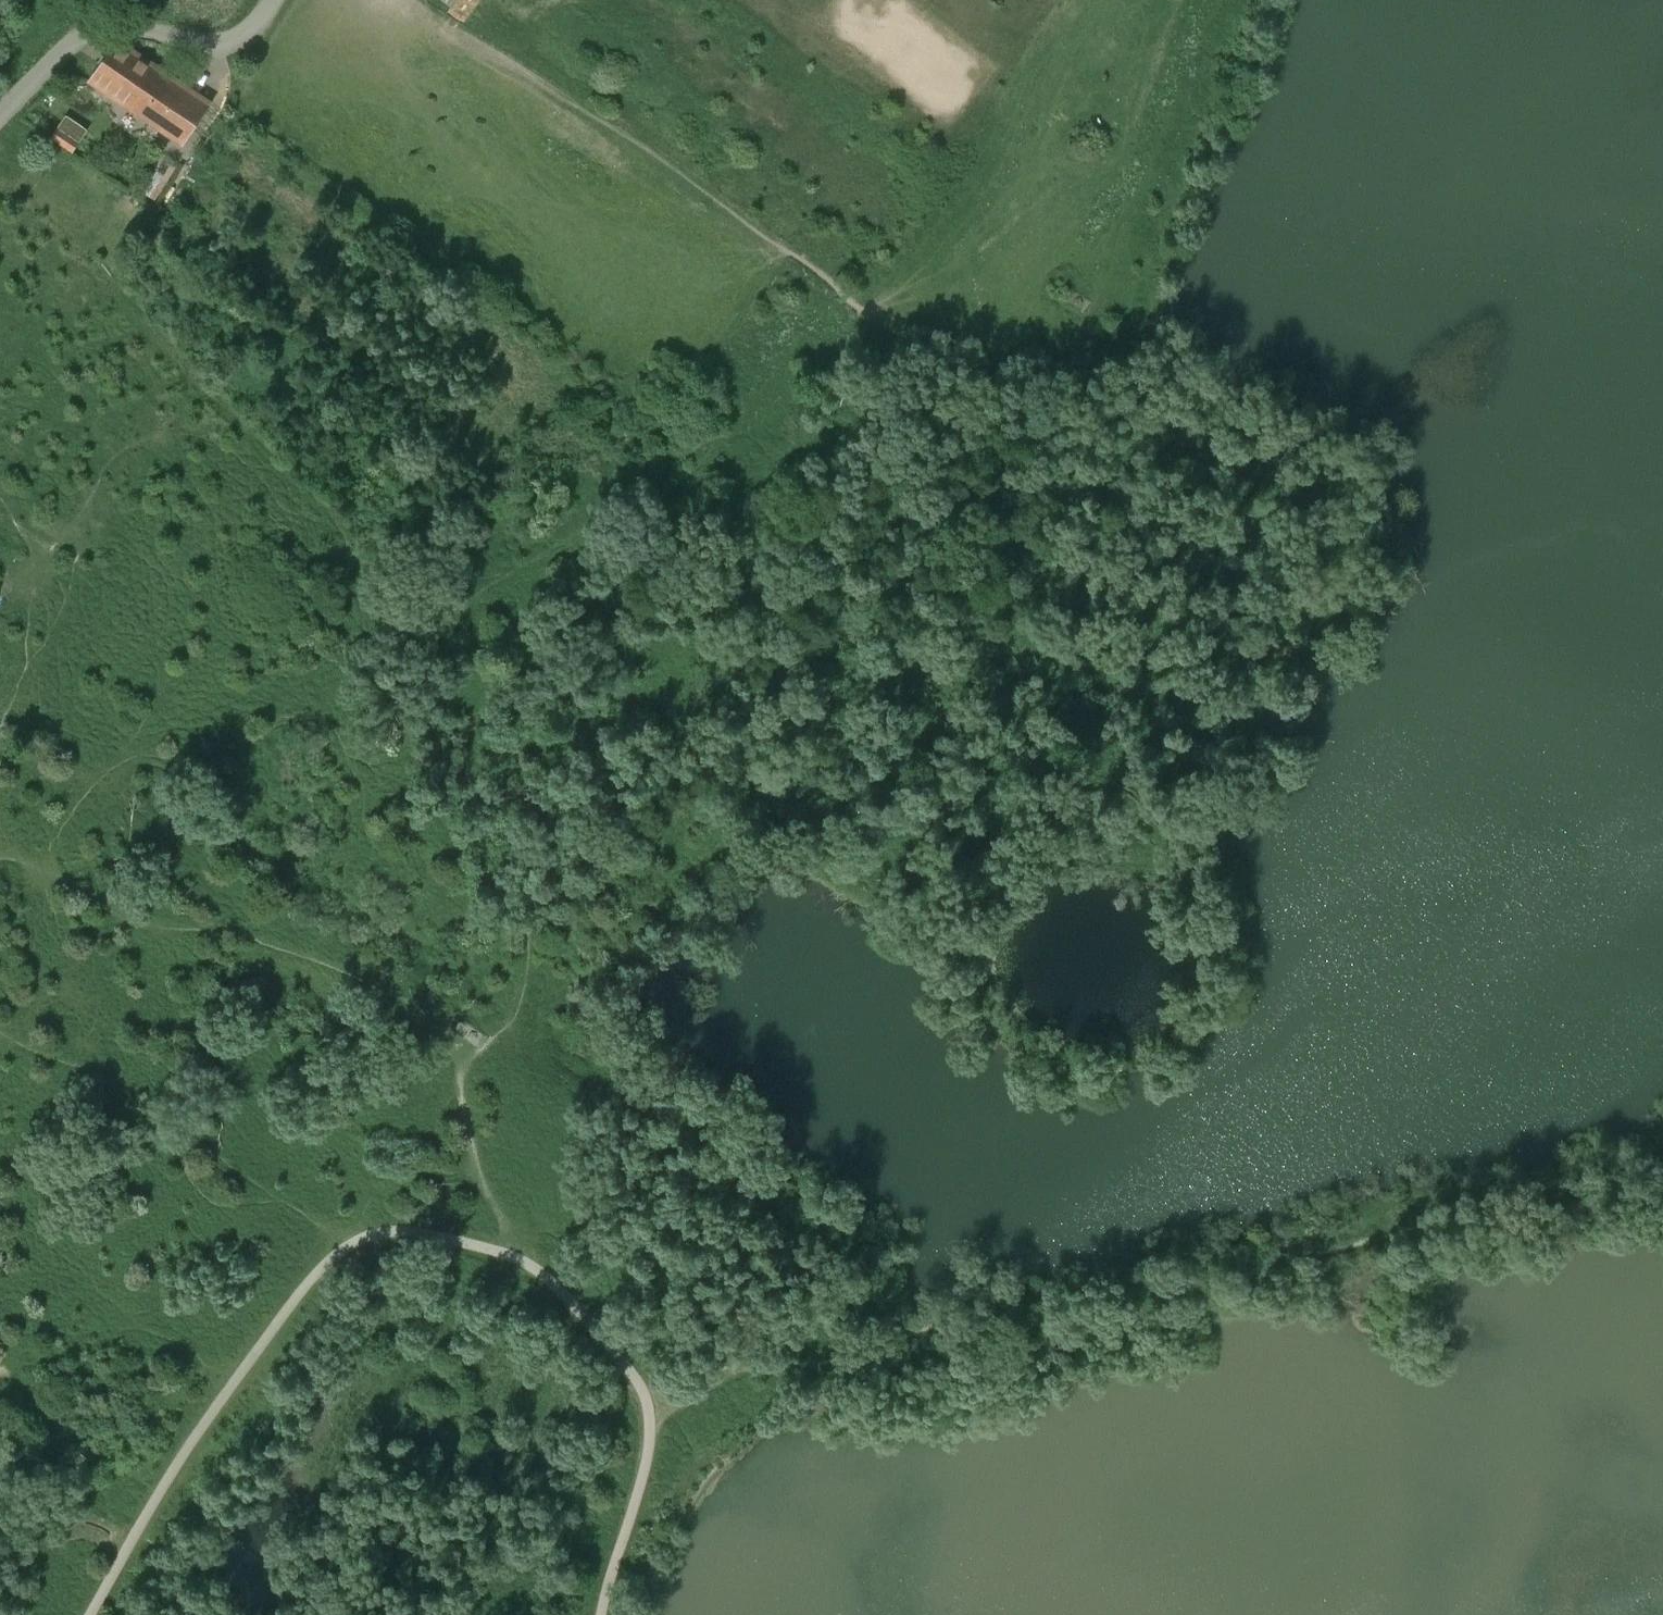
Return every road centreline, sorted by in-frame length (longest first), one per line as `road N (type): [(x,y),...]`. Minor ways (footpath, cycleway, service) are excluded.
road 1 (unclassified): [(0,118),(86,33),(116,25),(218,47),(251,31),(275,0)]

